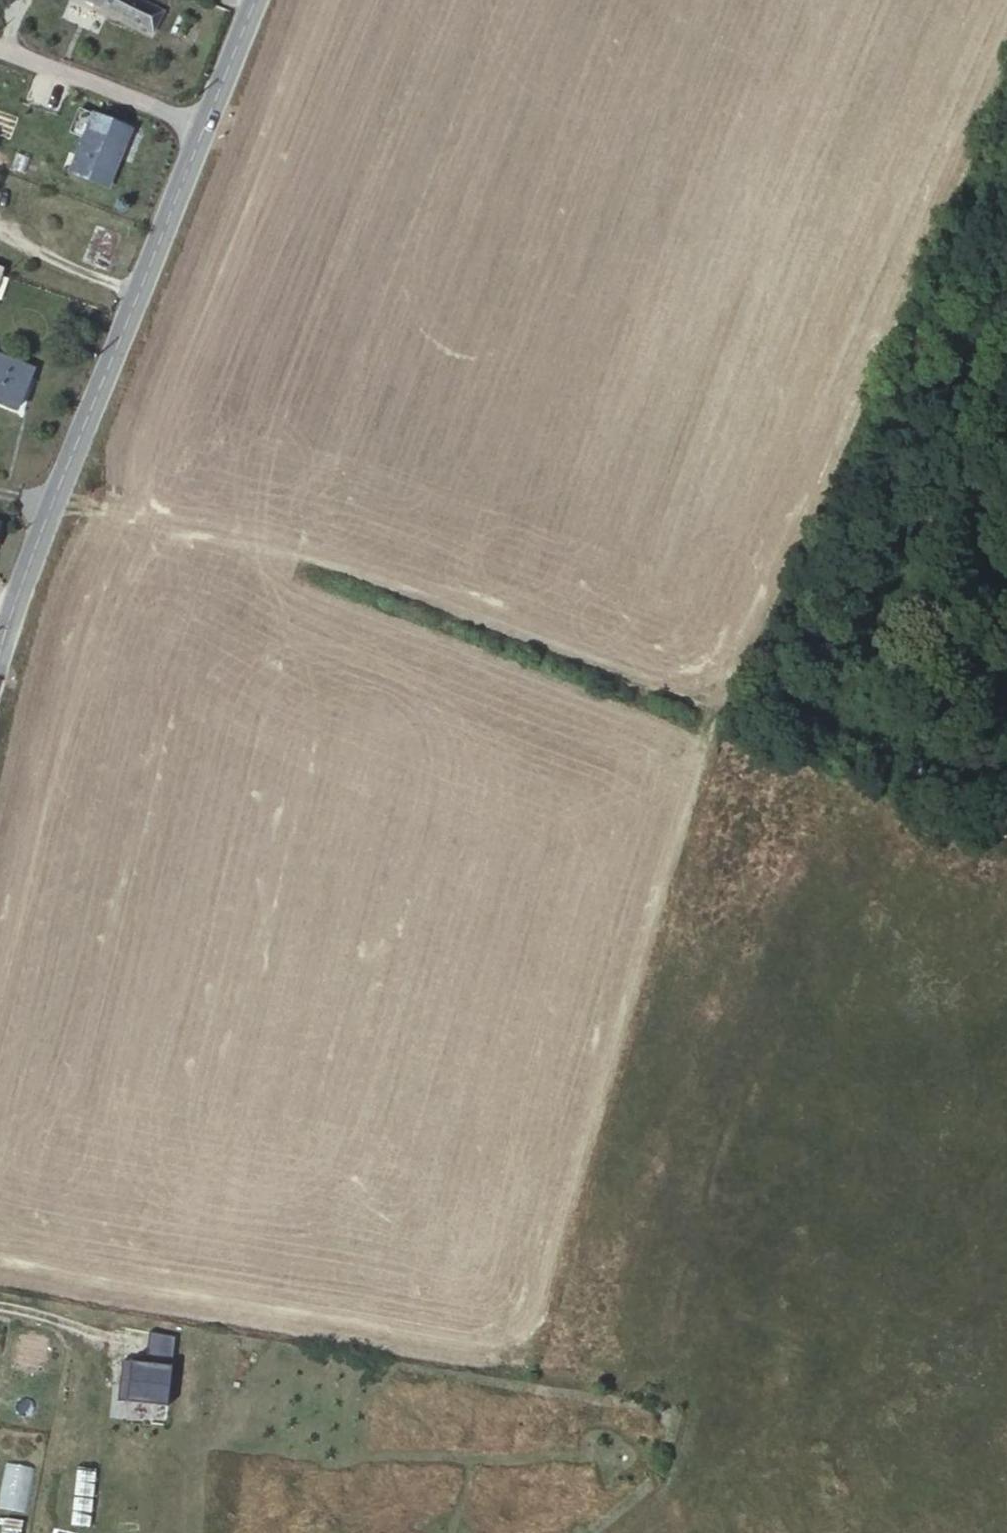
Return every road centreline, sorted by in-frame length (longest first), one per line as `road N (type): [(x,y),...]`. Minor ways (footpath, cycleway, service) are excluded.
road 1 (secondary): [(0,638),(199,126)]
road 2 (residential): [(199,126),(0,52)]
road 3 (secondary): [(199,126),(250,0)]

